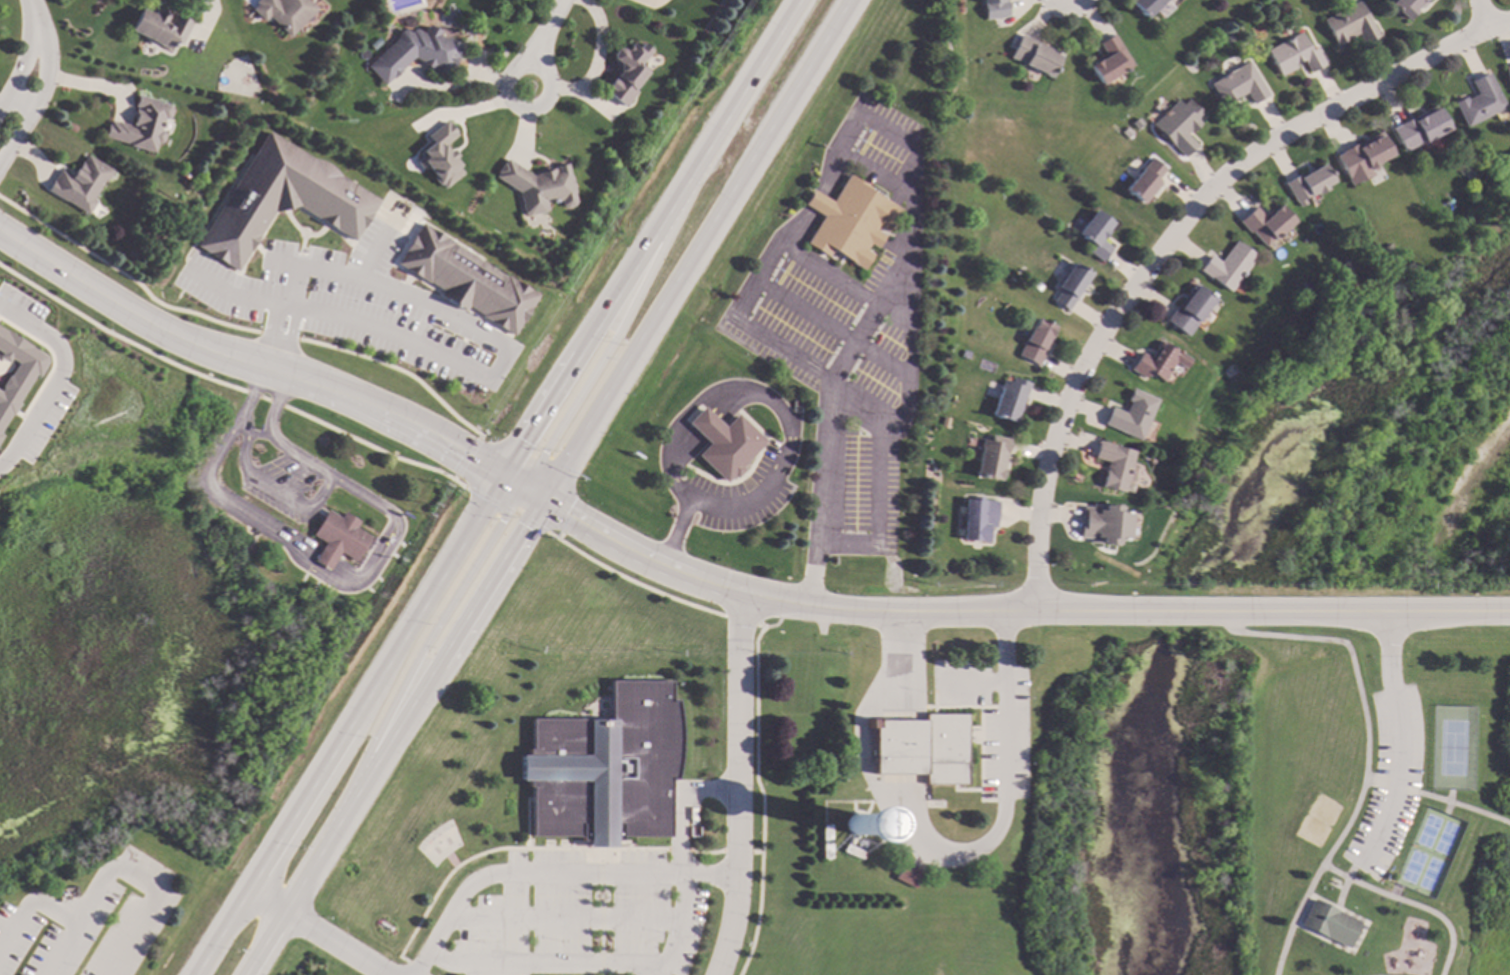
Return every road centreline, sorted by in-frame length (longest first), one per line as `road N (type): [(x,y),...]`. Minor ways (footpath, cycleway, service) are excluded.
road 1 (residential): [(1509,24),(1486,29),(1283,135),(1202,198),(1095,347),(1058,427),(1041,501),(1039,613)]
road 2 (tertiary): [(1509,613),(899,613)]
road 3 (trunk): [(536,498),(845,0)]
road 4 (trunk): [(501,476),(195,974)]
road 5 (tertiary): [(501,476),(369,404),(186,341),(0,230)]
road 6 (trunk): [(794,0),(501,476)]
road 7 (trunk): [(245,974),(536,498)]
road 8 (trunk): [(330,839),(421,650),(507,510),(501,476)]
road 9 (tertiary): [(899,613),(821,610),(702,582),(536,498)]
road 10 (residential): [(718,974),(738,880),(741,594)]
road 11 (trunk): [(694,162),(616,337),(535,470),(536,498)]
road 12 (residential): [(0,164),(41,91),(46,64),(29,4)]
road 13 (residential): [(249,890),(385,974)]
road 14 (residential): [(548,85),(536,70),(523,69),(512,76),(509,95),(523,108),(536,107),(548,85)]

